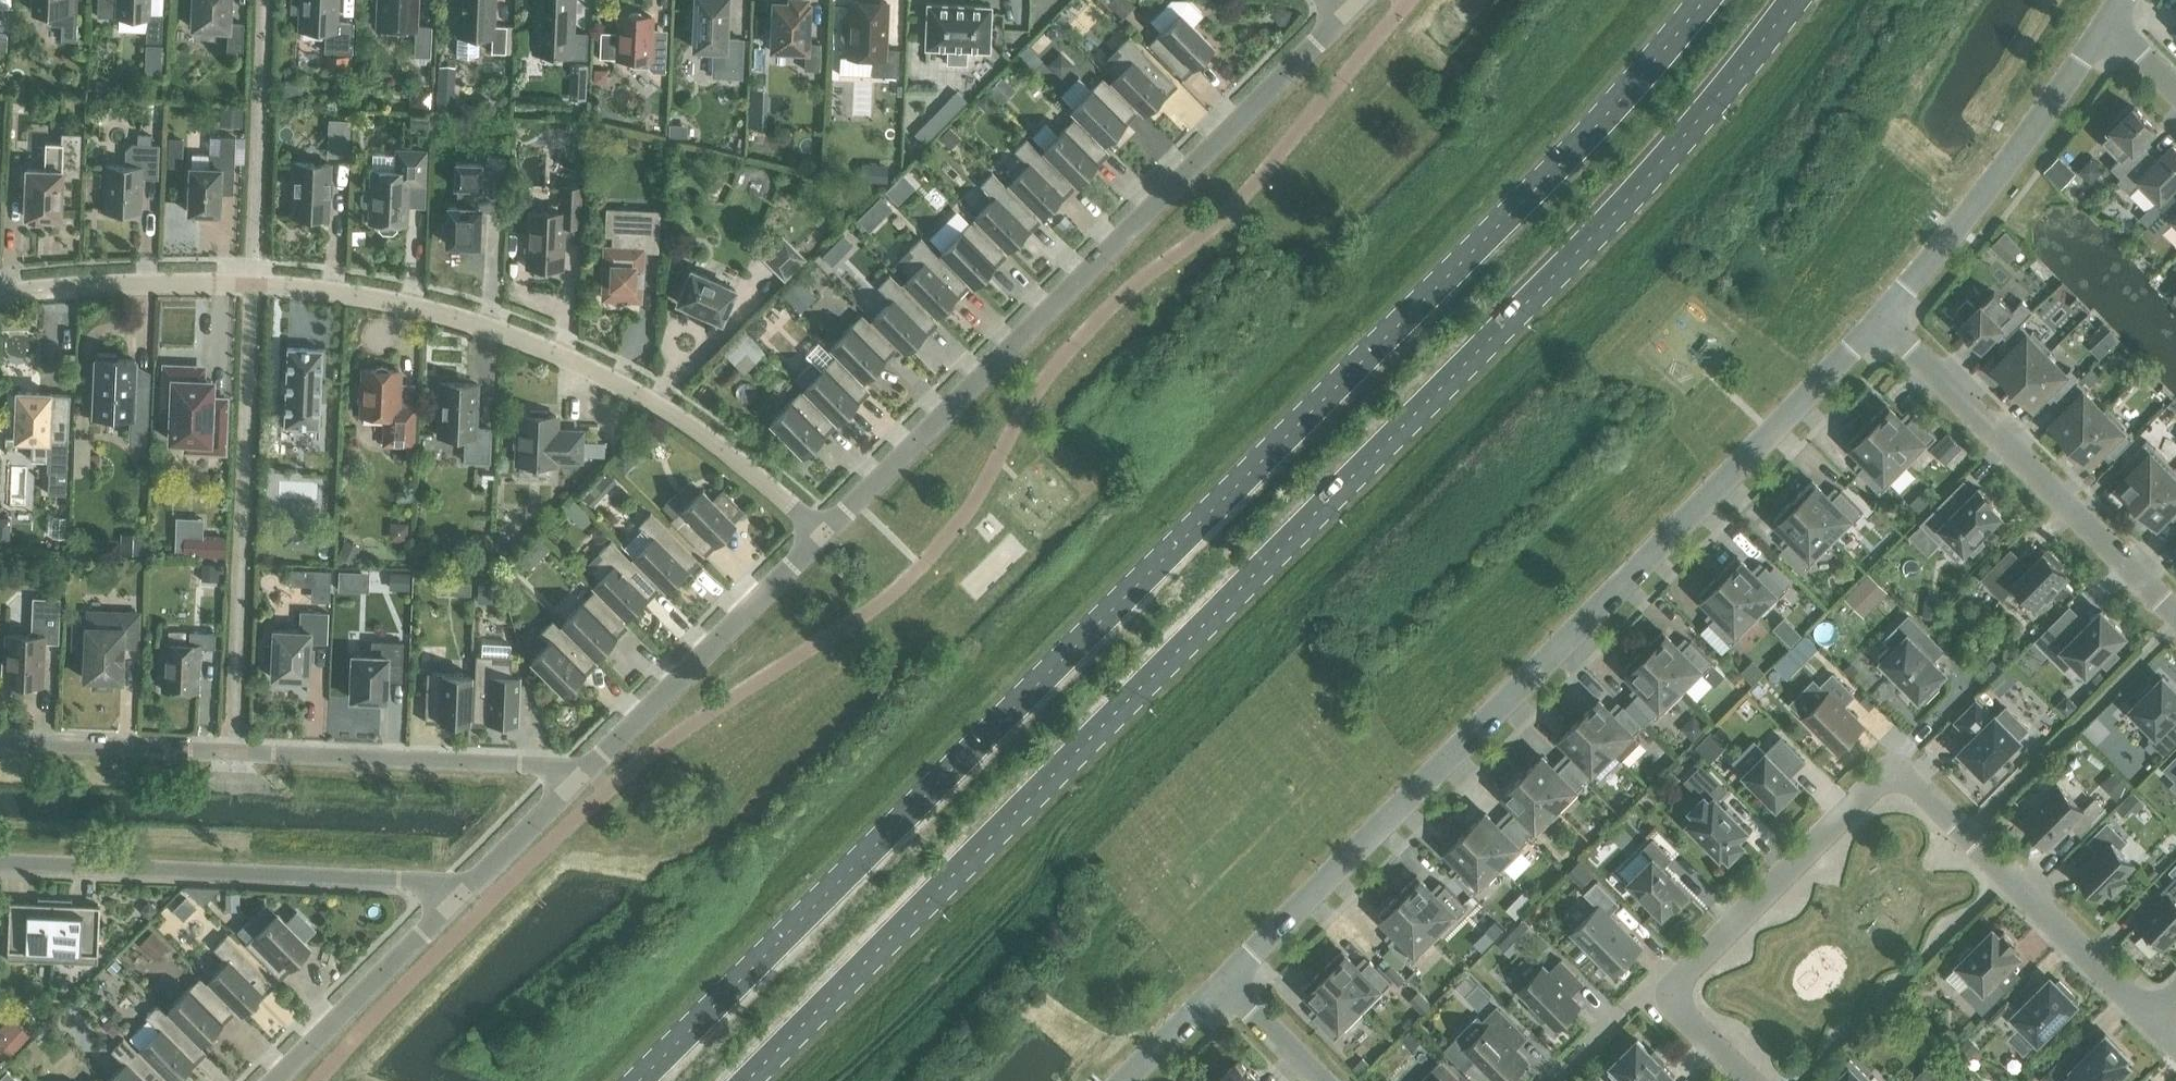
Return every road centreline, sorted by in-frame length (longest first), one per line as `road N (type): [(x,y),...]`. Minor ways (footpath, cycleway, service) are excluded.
road 1 (primary): [(1699,0),(1500,222),(636,1080)]
road 2 (primary): [(741,1080),(1554,271),(1754,54),(1792,0)]
road 3 (residential): [(1879,319),(1222,984)]
road 4 (residential): [(0,296),(256,284),(398,306),(491,333),(605,380),(718,450),(806,536)]
road 5 (residential): [(806,536),(1358,0)]
road 6 (residential): [(1673,996),(1691,967),(1871,788),(1896,773),(2152,1020)]
road 7 (residential): [(571,773),(0,742)]
road 8 (residential): [(0,872),(457,898)]
road 9 (residential): [(2175,615),(1879,319)]
road 10 (residential): [(2102,28),(2012,157),(1879,319)]
road 11 (residential): [(571,773),(806,536)]
road 12 (residential): [(273,1080),(457,898)]
road 13 (residential): [(457,898),(571,773)]
road 14 (residential): [(1549,1080),(1637,993),(1673,996)]
road 15 (residential): [(1321,1080),(1222,984)]
road 16 (residential): [(1222,984),(1124,1080)]

